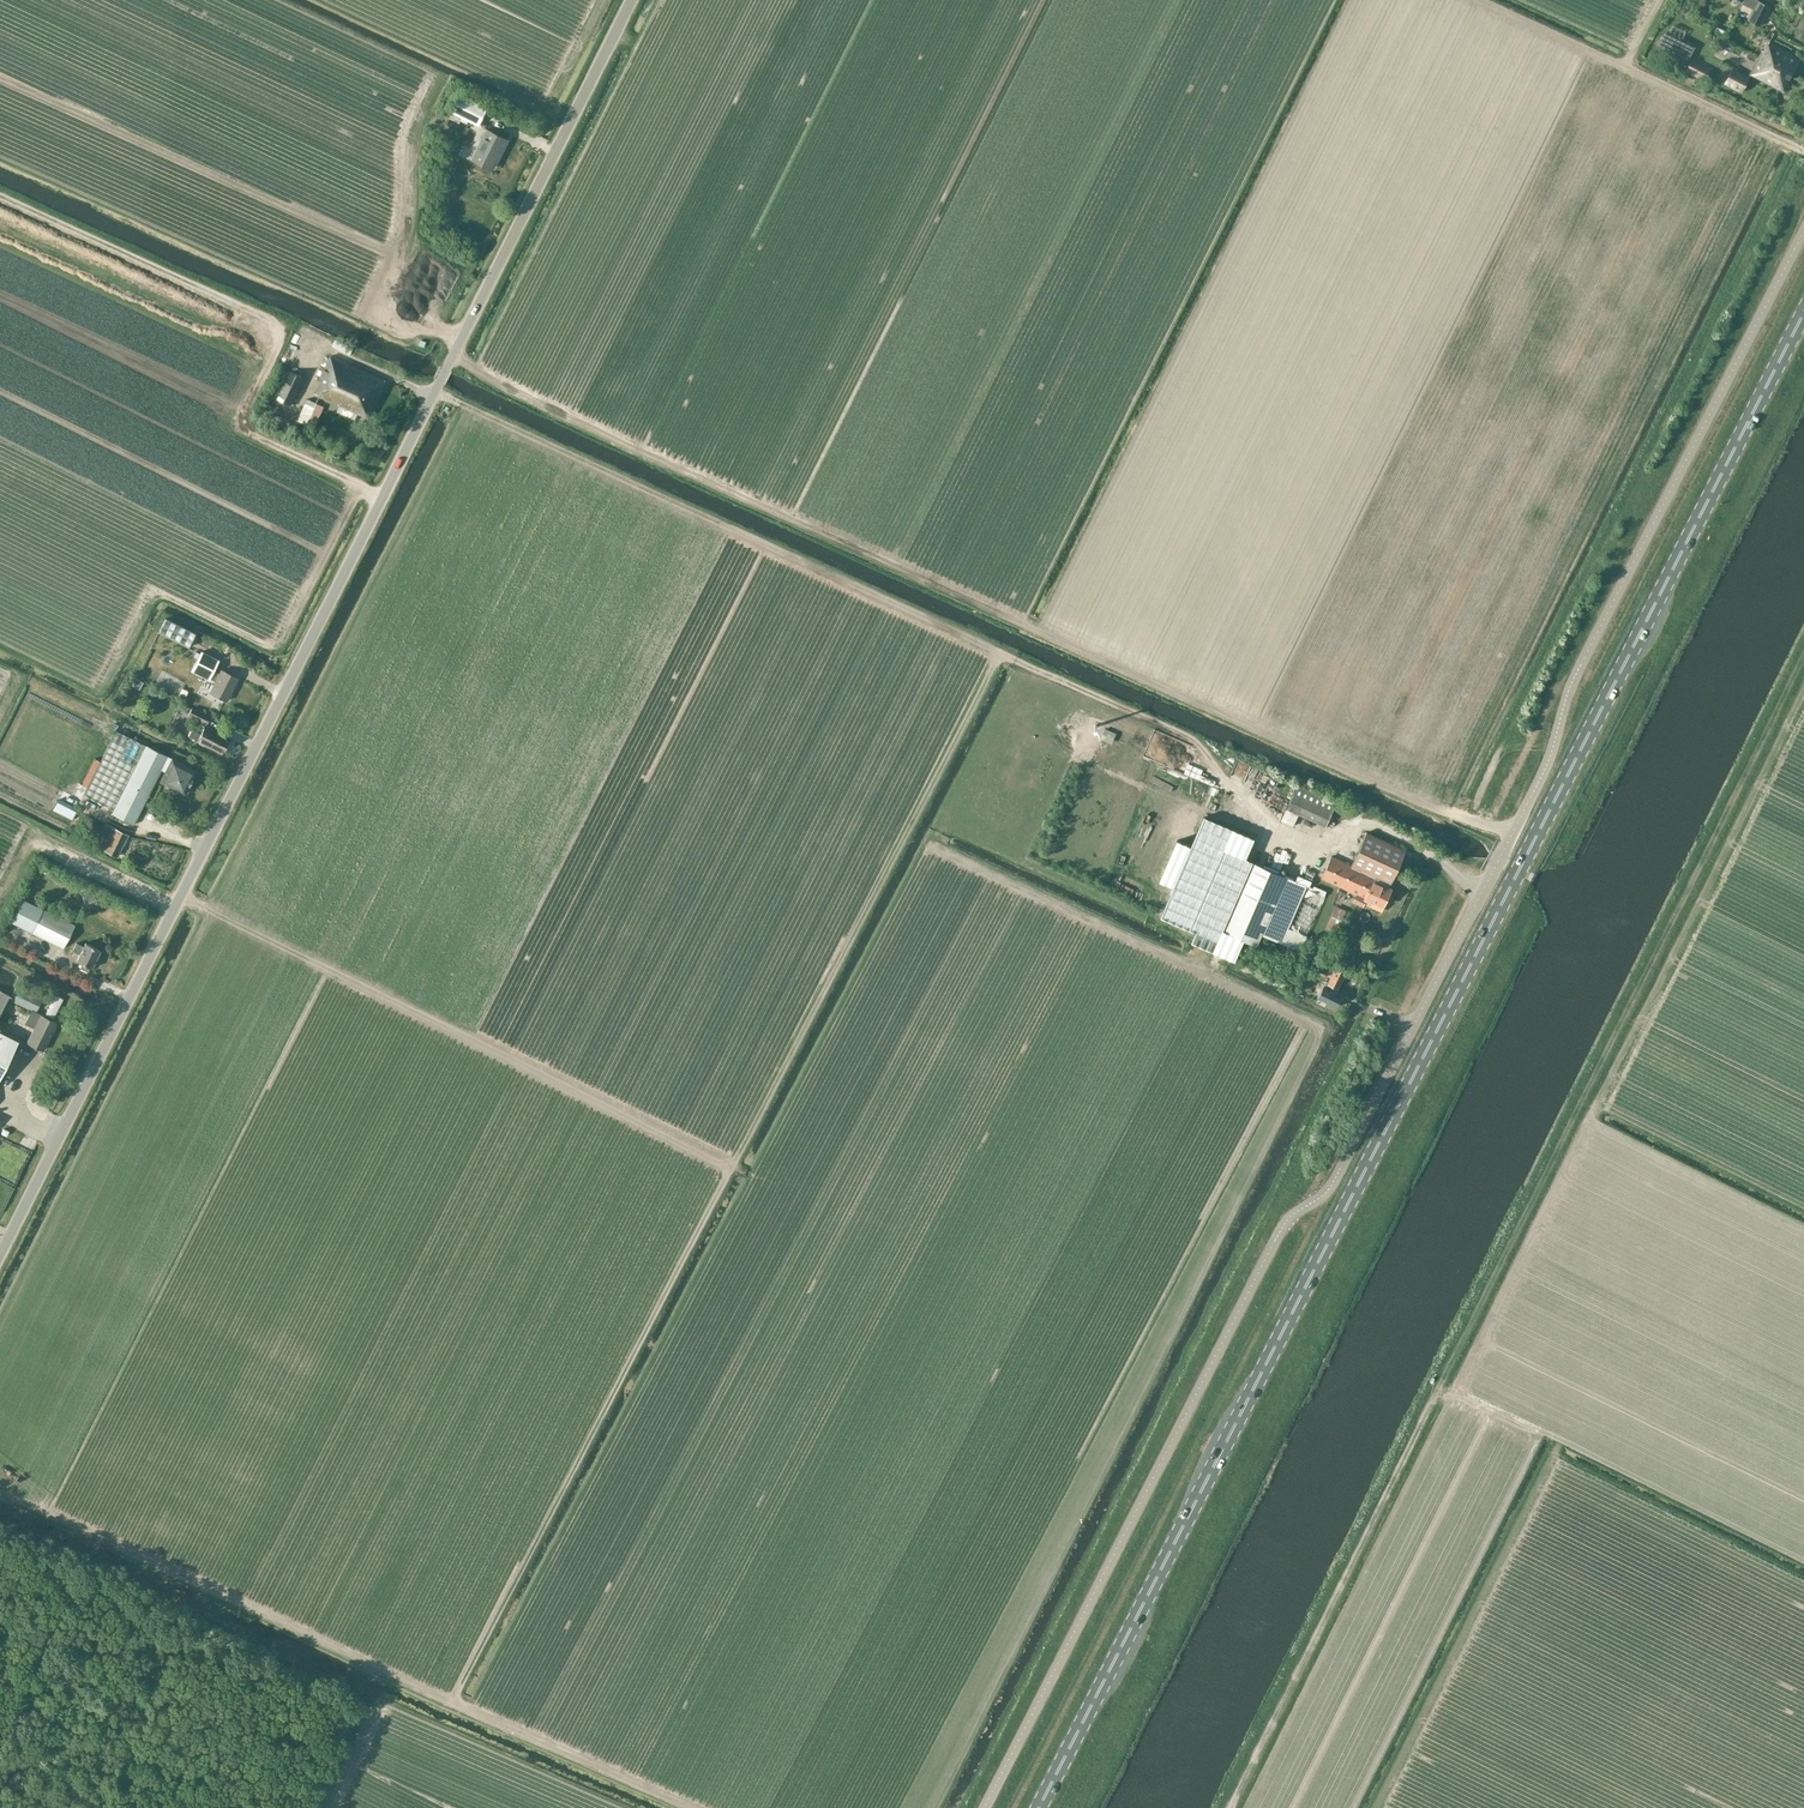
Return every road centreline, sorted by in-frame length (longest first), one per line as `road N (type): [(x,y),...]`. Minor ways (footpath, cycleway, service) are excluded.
road 1 (unclassified): [(1803,230),(1574,676),(1546,766),(1334,1181),(1282,1228),(984,1807)]
road 2 (track): [(1167,954),(988,1284),(731,1167),(453,1702),(0,1486)]
road 3 (primary): [(1039,1807),(1803,313)]
road 4 (unclassified): [(0,1255),(632,0)]
road 5 (track): [(1803,653),(1227,1807)]
road 6 (track): [(1001,654),(731,1167),(180,896)]
road 7 (track): [(454,354),(641,451),(1143,680),(1419,801),(1513,831)]
road 8 (track): [(1192,966),(1322,1033),(929,1807)]
road 9 (track): [(1277,831),(1190,739),(435,392)]
road 10 (track): [(0,193),(269,316),(279,342),(238,425),(382,498)]
road 11 (track): [(1803,152),(1474,0)]
road 12 (track): [(1192,966),(933,844),(941,824)]
road 13 (track): [(453,1702),(693,1807)]

